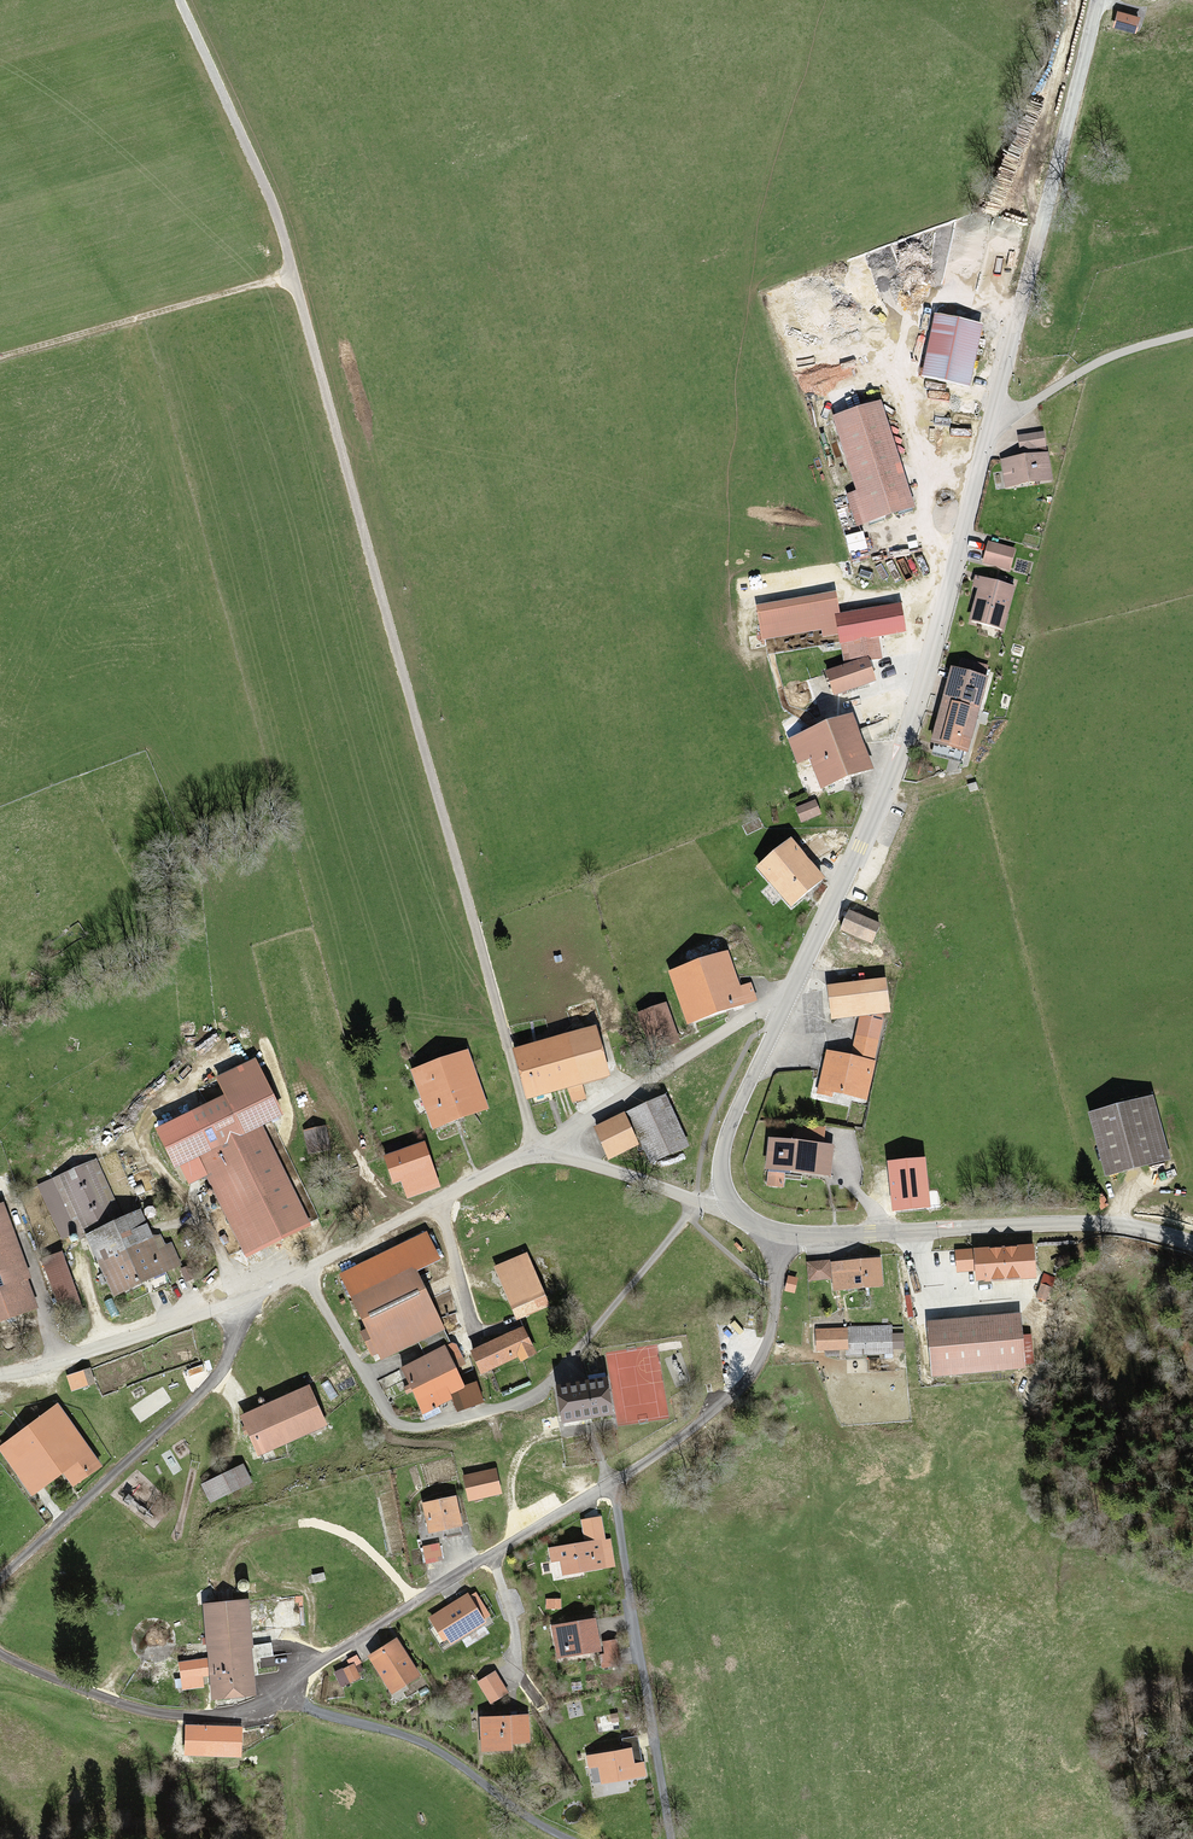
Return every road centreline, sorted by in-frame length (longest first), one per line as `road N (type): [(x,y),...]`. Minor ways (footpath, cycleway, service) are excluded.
road 1 (track): [(535,1157),(276,219),(179,0)]
road 2 (tertiary): [(785,1003),(879,805),(926,676),(1102,0)]
road 3 (residential): [(0,1651),(149,1716),(251,1717),(297,1678),(610,1487)]
road 4 (track): [(296,1272),(384,1421),(407,1430),(466,1421),(511,1411),(543,1391),(609,1319),(697,1202)]
road 5 (tertiary): [(1192,1247),(1078,1225),(781,1232)]
road 6 (residential): [(0,1585),(228,1371),(245,1291)]
road 7 (residential): [(671,1838),(610,1487)]
road 8 (residential): [(245,1291),(556,1146)]
road 9 (residential): [(610,1487),(677,1446),(758,1366),(769,1339),(781,1232)]
road 10 (track): [(274,1697),(433,1751),(560,1838)]
road 11 (track): [(0,358),(257,288),(295,287)]
road 12 (residential): [(556,1146),(764,1009),(785,1003)]
road 13 (residential): [(0,1373),(245,1291)]
road 14 (track): [(993,427),(1107,358),(1192,332)]
road 15 (tertiary): [(730,1205),(720,1174),(725,1142),(785,1003)]
road 16 (residential): [(556,1146),(697,1202),(730,1205)]

